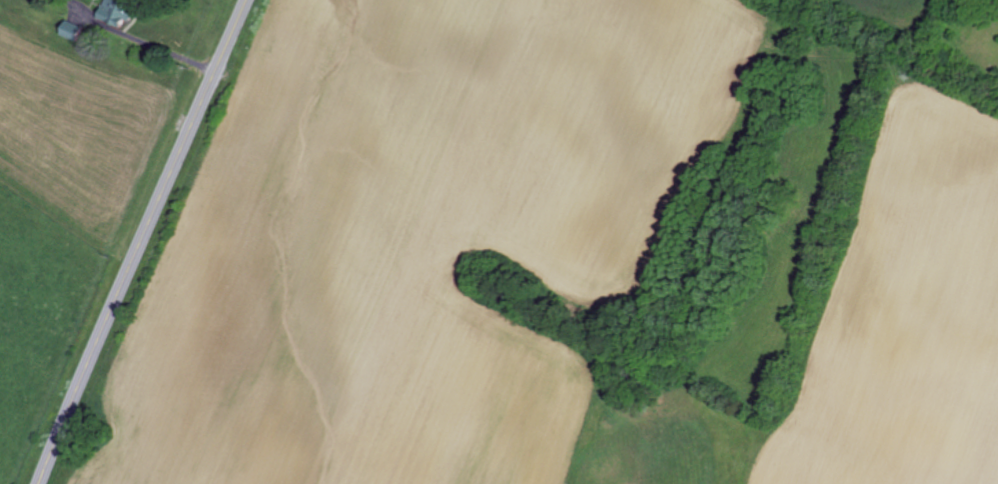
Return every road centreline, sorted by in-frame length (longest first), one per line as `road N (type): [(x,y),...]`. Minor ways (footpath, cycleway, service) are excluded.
road 1 (primary): [(39,483),(245,0)]

